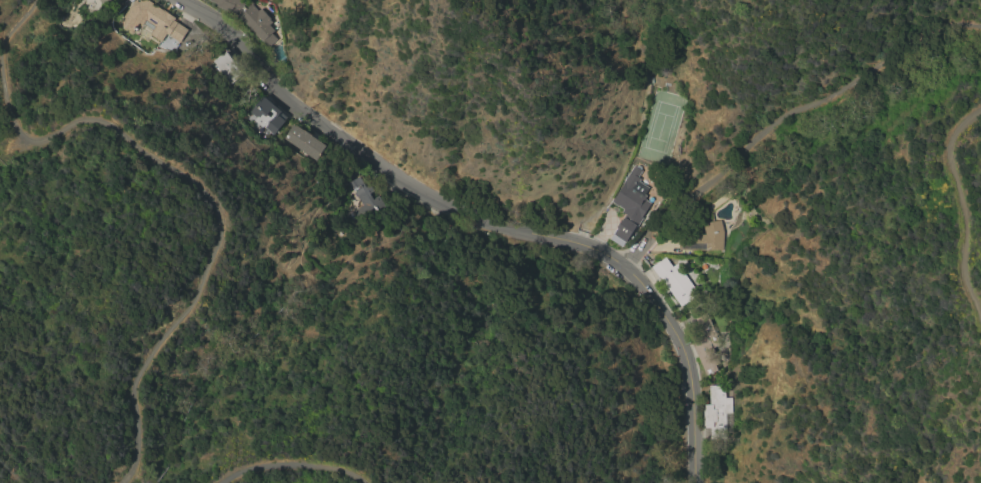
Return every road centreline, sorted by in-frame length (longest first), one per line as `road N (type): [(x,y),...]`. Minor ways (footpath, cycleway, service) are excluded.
road 1 (tertiary): [(690,482),(680,347),(623,267),(572,244),(536,244),(420,191),(284,103),(218,27),(178,0)]
road 2 (track): [(0,65),(11,127),(22,139),(41,142),(80,120),(112,124),(202,184),(222,221),(196,295),(134,382),(137,447),(122,482)]
road 3 (track): [(980,27),(942,28),(772,123),(650,230),(623,267)]
road 4 (track): [(980,325),(961,268),(963,214),(949,162),(956,129),(980,108)]
road 5 (track): [(219,482),(277,463),(334,468),(367,482)]

